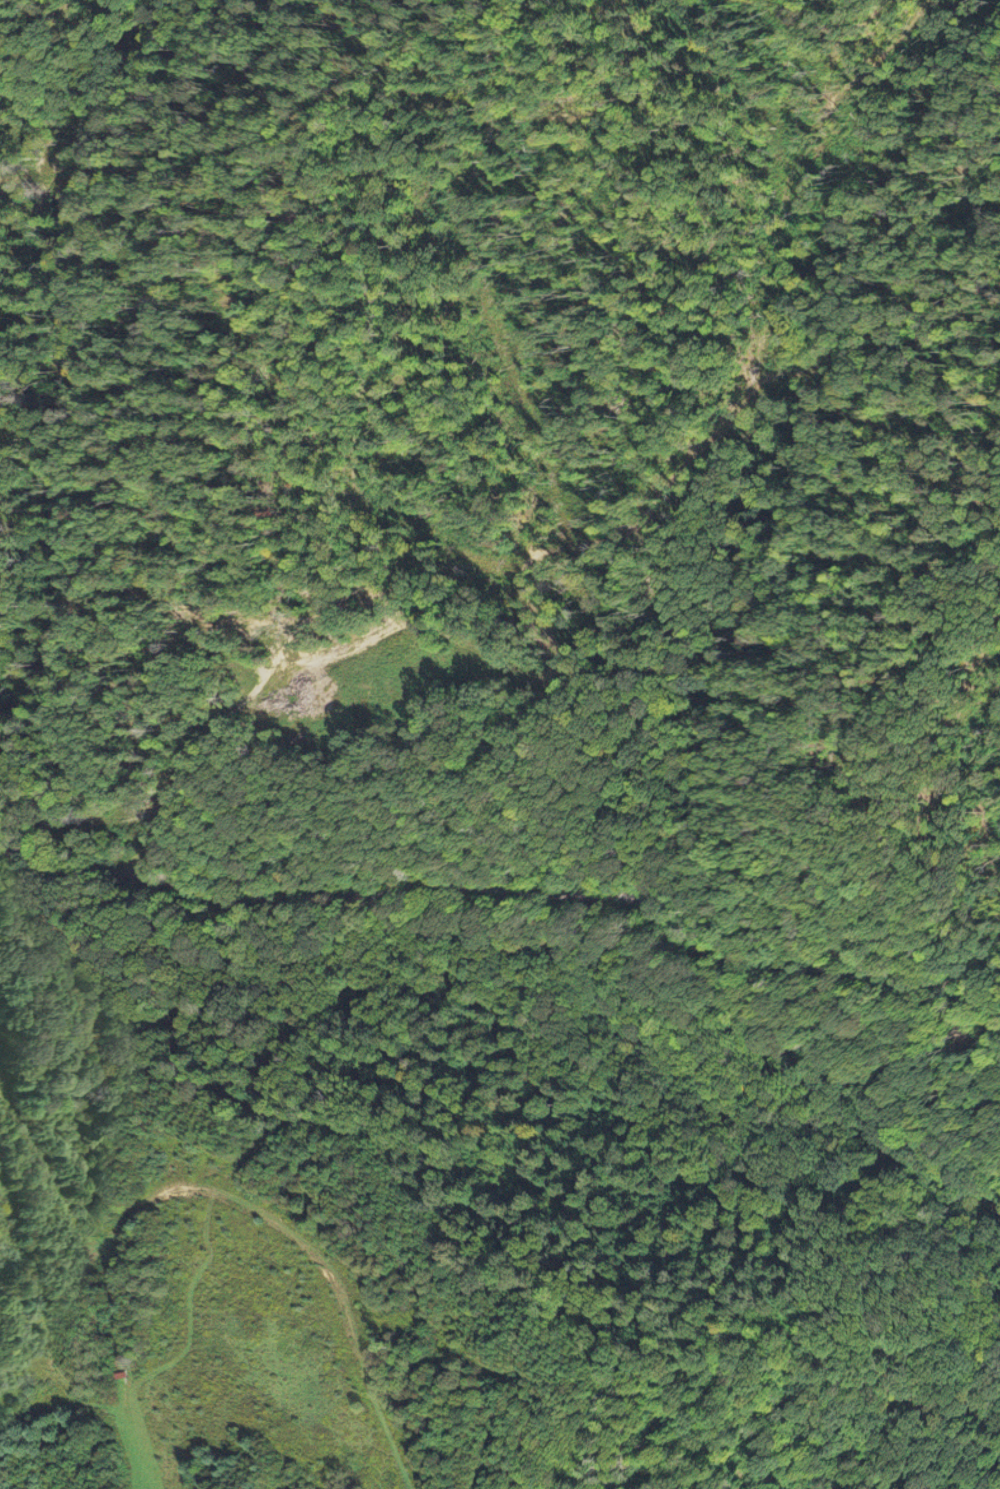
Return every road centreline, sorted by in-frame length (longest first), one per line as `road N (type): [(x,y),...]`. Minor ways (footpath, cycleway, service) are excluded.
road 1 (track): [(503,891),(656,902),(693,943),(828,990),(928,995),(988,960),(999,962)]
road 2 (residential): [(503,891),(436,886),(236,897),(0,845)]

